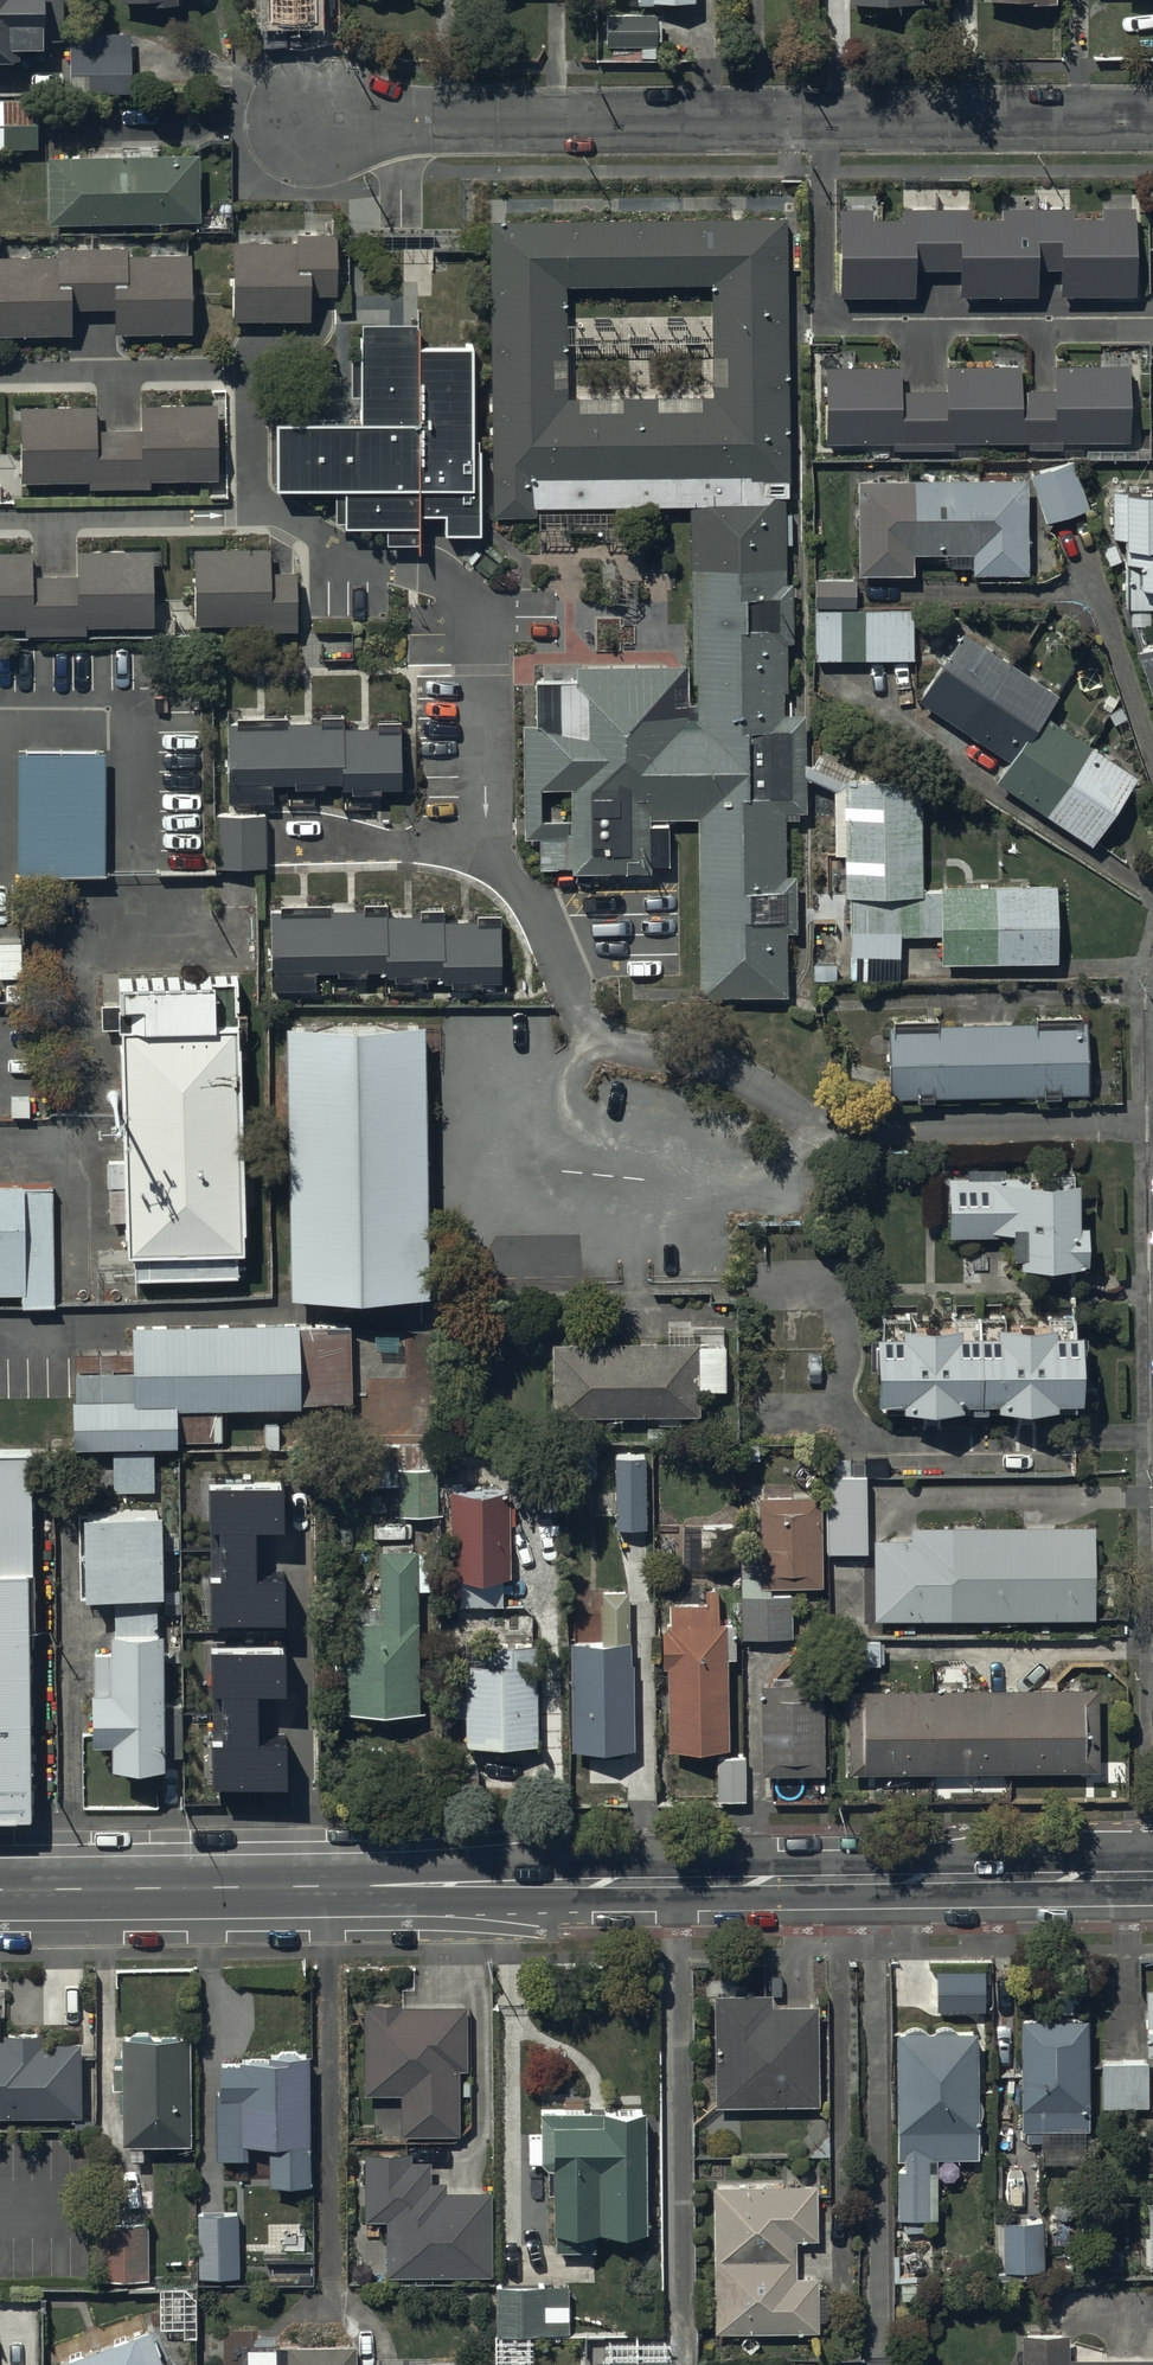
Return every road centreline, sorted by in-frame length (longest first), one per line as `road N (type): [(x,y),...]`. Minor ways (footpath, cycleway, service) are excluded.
road 1 (tertiary): [(1152,1875),(0,1885)]
road 2 (residential): [(1152,120),(316,122)]

